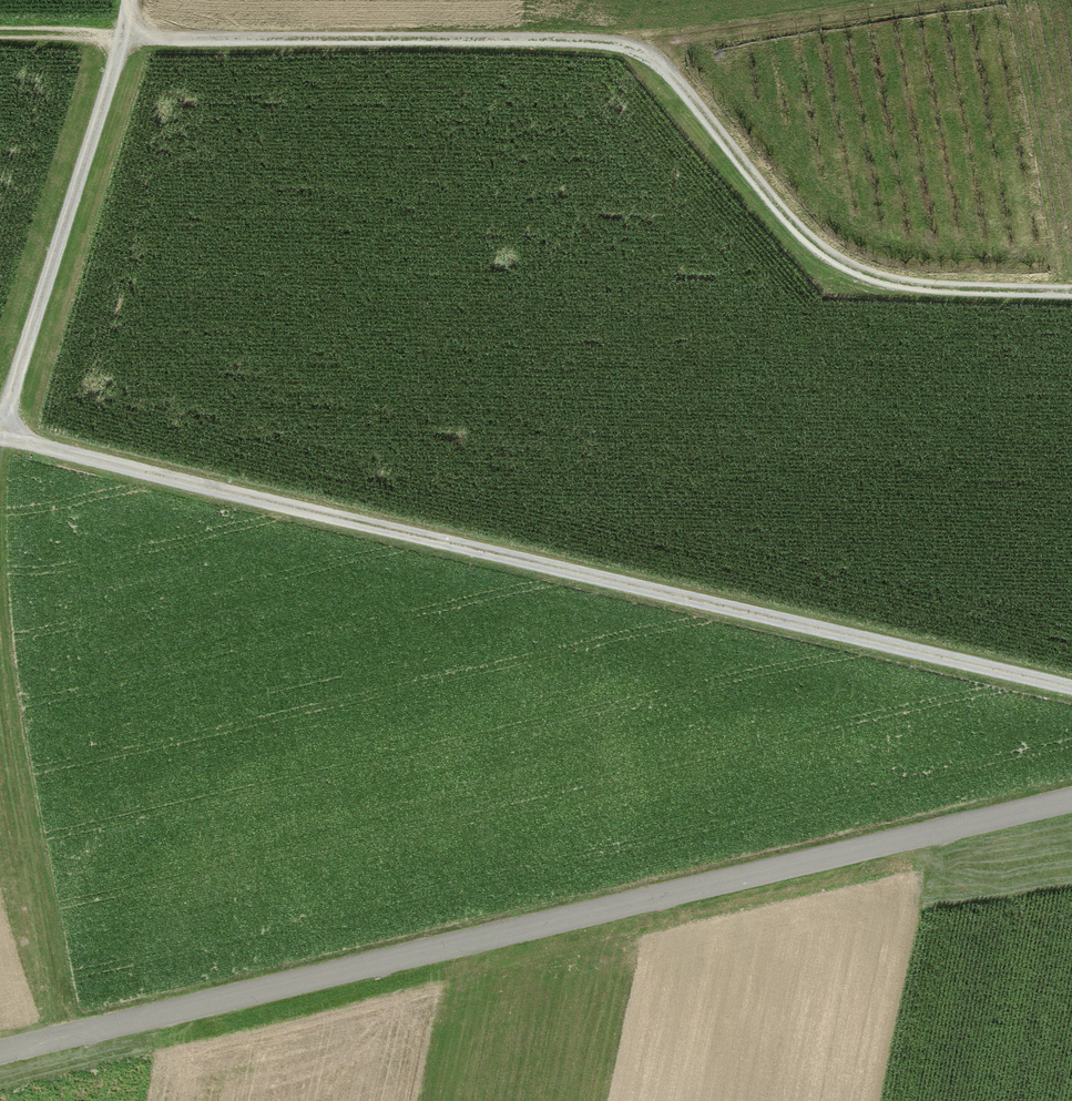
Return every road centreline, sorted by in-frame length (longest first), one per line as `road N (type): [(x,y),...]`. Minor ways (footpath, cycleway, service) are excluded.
road 1 (unclassified): [(0,1058),(1071,799)]
road 2 (track): [(1071,693),(0,439)]
road 3 (track): [(121,43),(596,45),(642,53),(675,79),(807,242),(856,273),(919,291),(1071,294)]
road 4 (track): [(0,473),(128,0)]
road 5 (track): [(596,45),(958,0)]
road 6 (track): [(74,1041),(36,947),(0,765)]
road 7 (track): [(121,43),(0,39)]

